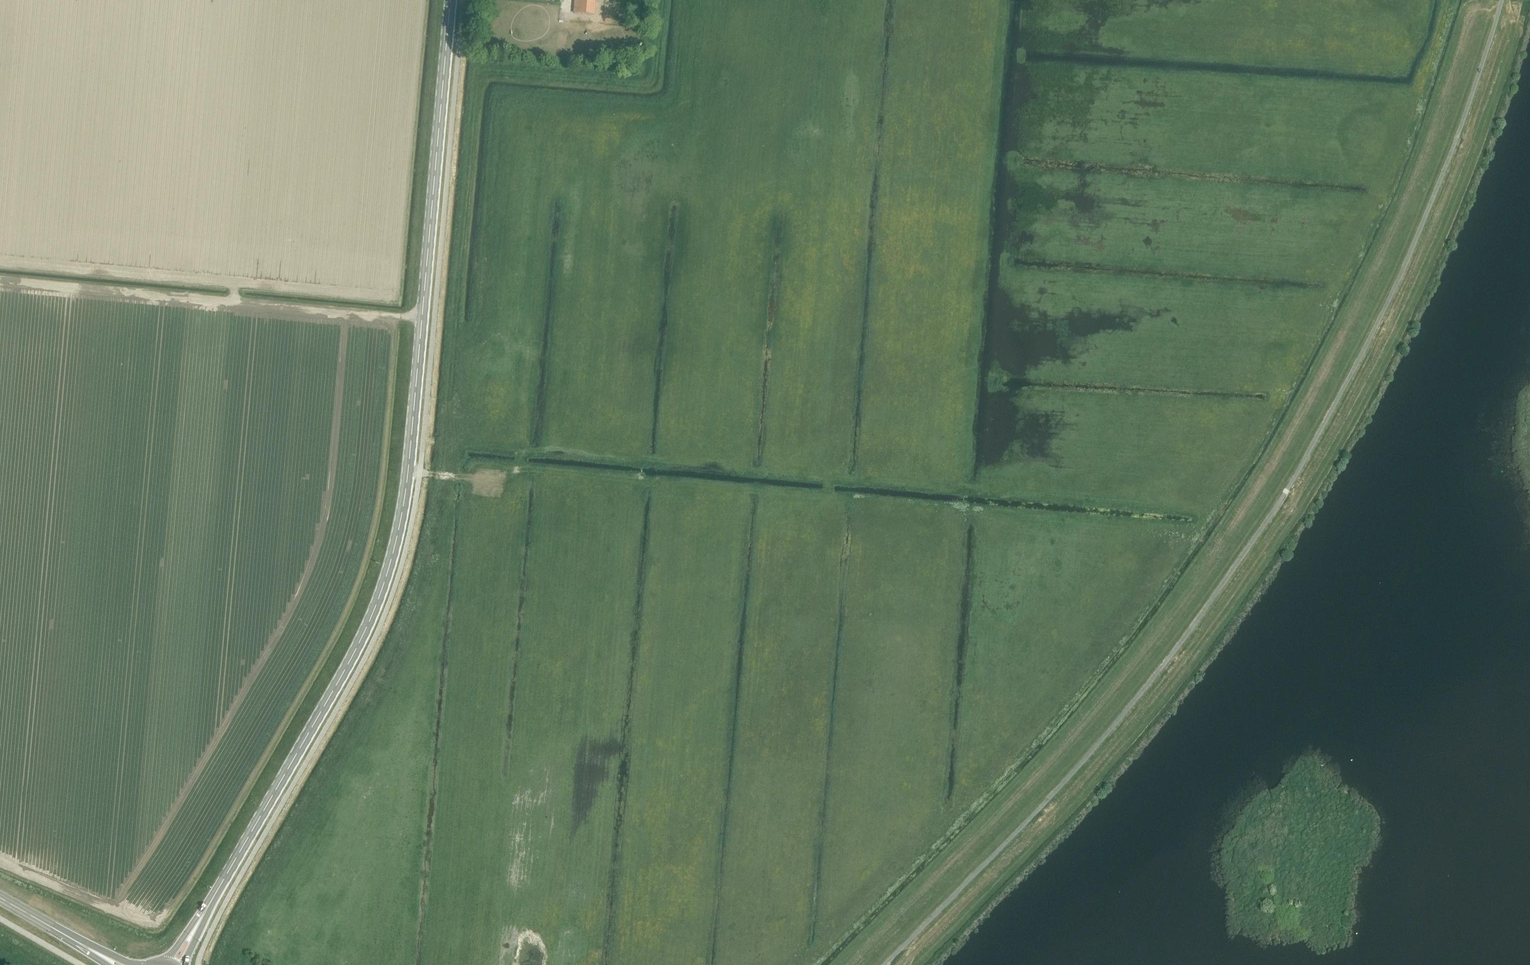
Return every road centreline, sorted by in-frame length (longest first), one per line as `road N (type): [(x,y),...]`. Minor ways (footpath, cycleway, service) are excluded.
road 1 (secondary): [(203,913),(359,642),(394,544),(450,0)]

